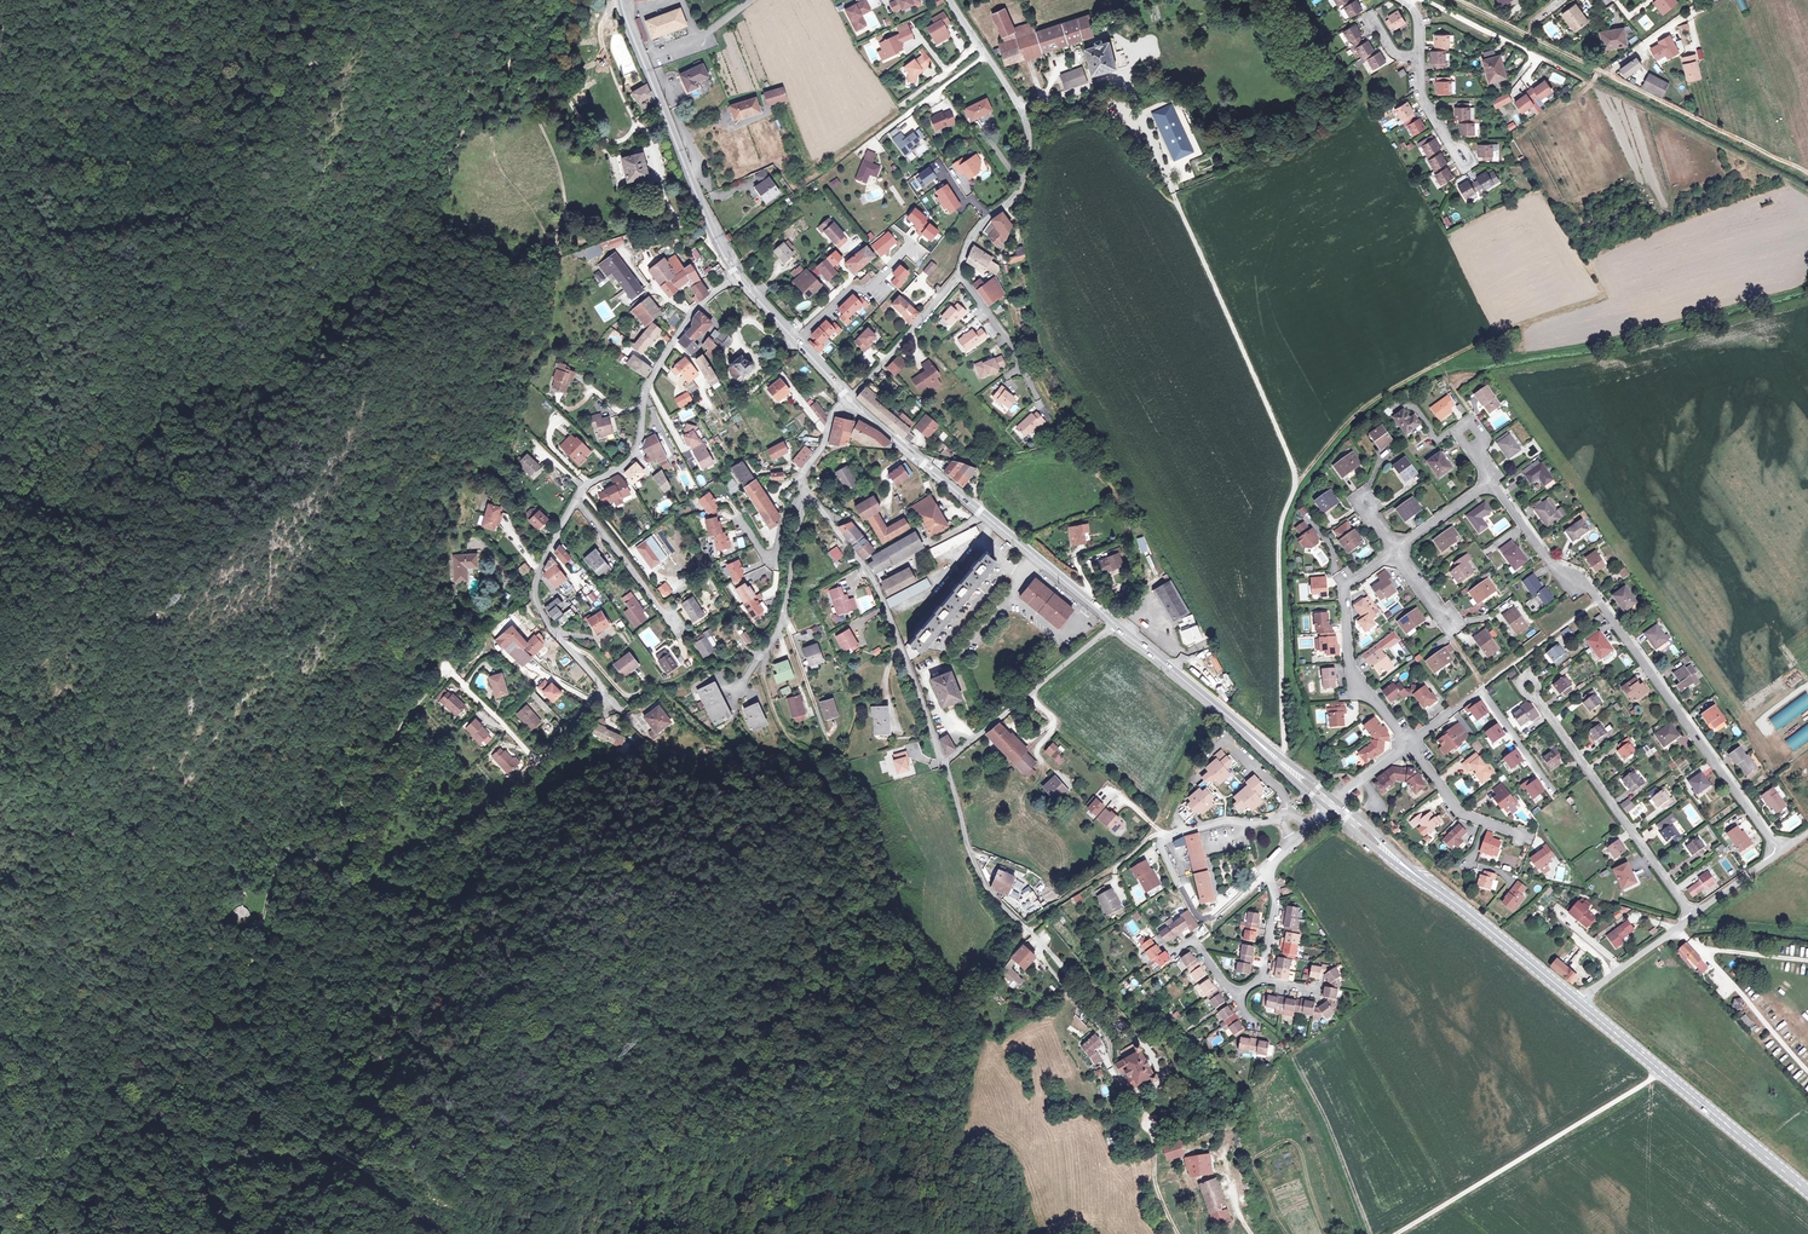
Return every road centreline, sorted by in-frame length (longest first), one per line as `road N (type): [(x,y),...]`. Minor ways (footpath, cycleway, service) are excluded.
road 1 (track): [(760,656),(789,740),(816,764),(833,799),(848,841),(870,976),(909,1051),(880,1121),(881,1153),(891,1177),(939,1207),(938,1233)]
road 2 (residential): [(1387,556),(1492,479),(1555,566),(1589,585),(1781,852)]
road 3 (residential): [(737,277),(691,313),(646,390),(636,456),(582,492),(539,572),(535,598),(553,631),(604,688)]
road 4 (residential): [(947,761),(981,878),(1036,937),(1043,961),(1095,1025),(1153,1132)]
road 5 (track): [(1462,0),(1807,173)]
road 6 (track): [(446,670),(341,802),(347,860),(325,864),(288,849),(262,921)]
road 7 (secondary): [(850,400),(1114,623)]
road 8 (residential): [(949,0),(1022,106),(1031,134),(1017,191),(969,240),(959,275)]
road 9 (secondary): [(1328,803),(1575,1001)]
road 10 (track): [(1396,1233),(1663,1072)]
road 11 (residential): [(808,494),(877,587),(947,761)]
road 12 (secondary): [(1575,1001),(1807,1192)]
road 13 (secondary): [(621,0),(737,277)]
road 14 (secondary): [(1114,623),(1328,803)]
road 15 (residential): [(1175,952),(1196,944),(1236,999),(1262,979),(1276,904),(1271,866),(1293,844)]
road 16 (unclassified): [(1575,1001),(1781,852)]
road 17 (residential): [(1114,623),(947,761)]
road 18 (residential): [(808,494),(781,621),(737,692)]
road 19 (residential): [(1409,746),(1351,676),(1344,589),(1356,580)]
road 20 (secondary): [(737,277),(850,400)]
road 21 (residential): [(1521,836),(1462,814),(1409,746)]
road 22 (track): [(1420,0),(1536,57)]
road 23 (residential): [(1419,52),(1422,99),(1462,162)]

